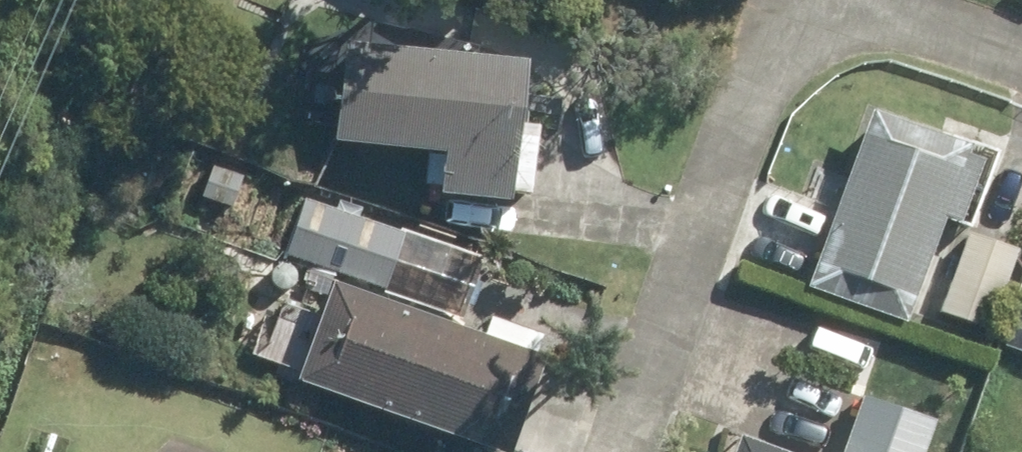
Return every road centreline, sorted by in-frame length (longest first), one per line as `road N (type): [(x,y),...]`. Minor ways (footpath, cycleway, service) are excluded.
road 1 (residential): [(776,0),(615,451)]
road 2 (residential): [(843,0),(1021,58)]

